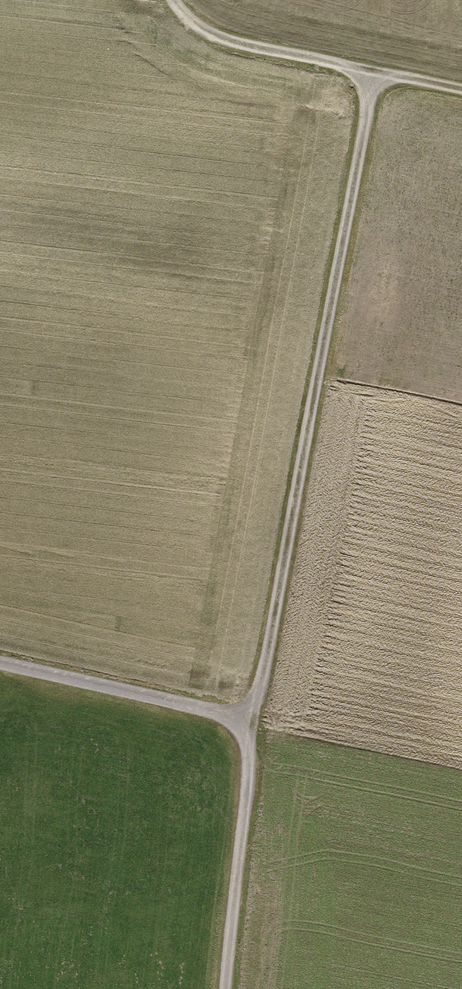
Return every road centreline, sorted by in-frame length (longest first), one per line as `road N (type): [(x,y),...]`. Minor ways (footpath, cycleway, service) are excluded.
road 1 (track): [(228,988),(249,722),(376,76)]
road 2 (track): [(0,660),(249,722)]
road 3 (track): [(376,76),(211,39),(173,0)]

